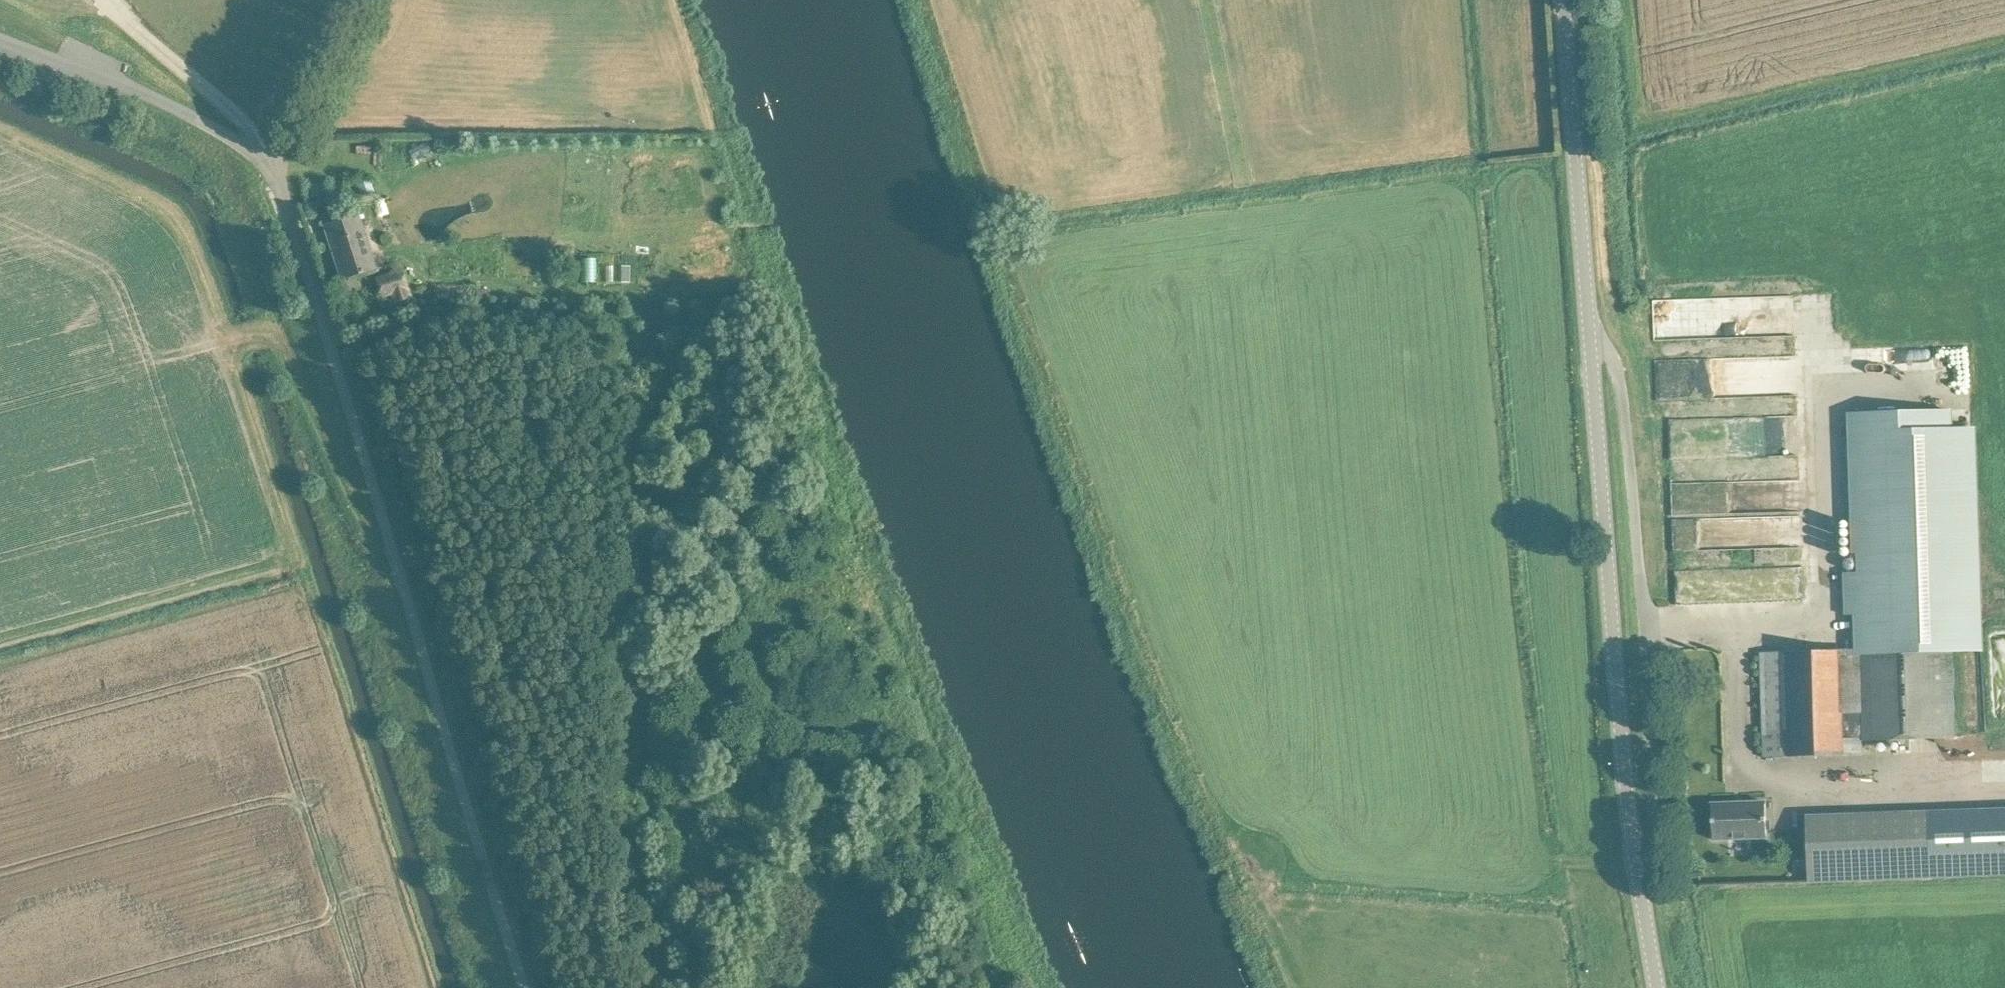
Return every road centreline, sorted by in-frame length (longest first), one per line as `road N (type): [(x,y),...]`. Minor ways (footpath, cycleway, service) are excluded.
road 1 (unclassified): [(529,987),(271,167),(218,131),(0,38)]
road 2 (unclassified): [(1657,987),(1626,784),(1563,0)]
road 3 (track): [(237,340),(264,340),(282,351),(368,531),(394,555)]
road 4 (track): [(111,0),(246,123),(259,156)]
road 5 (track): [(104,78),(0,14)]

